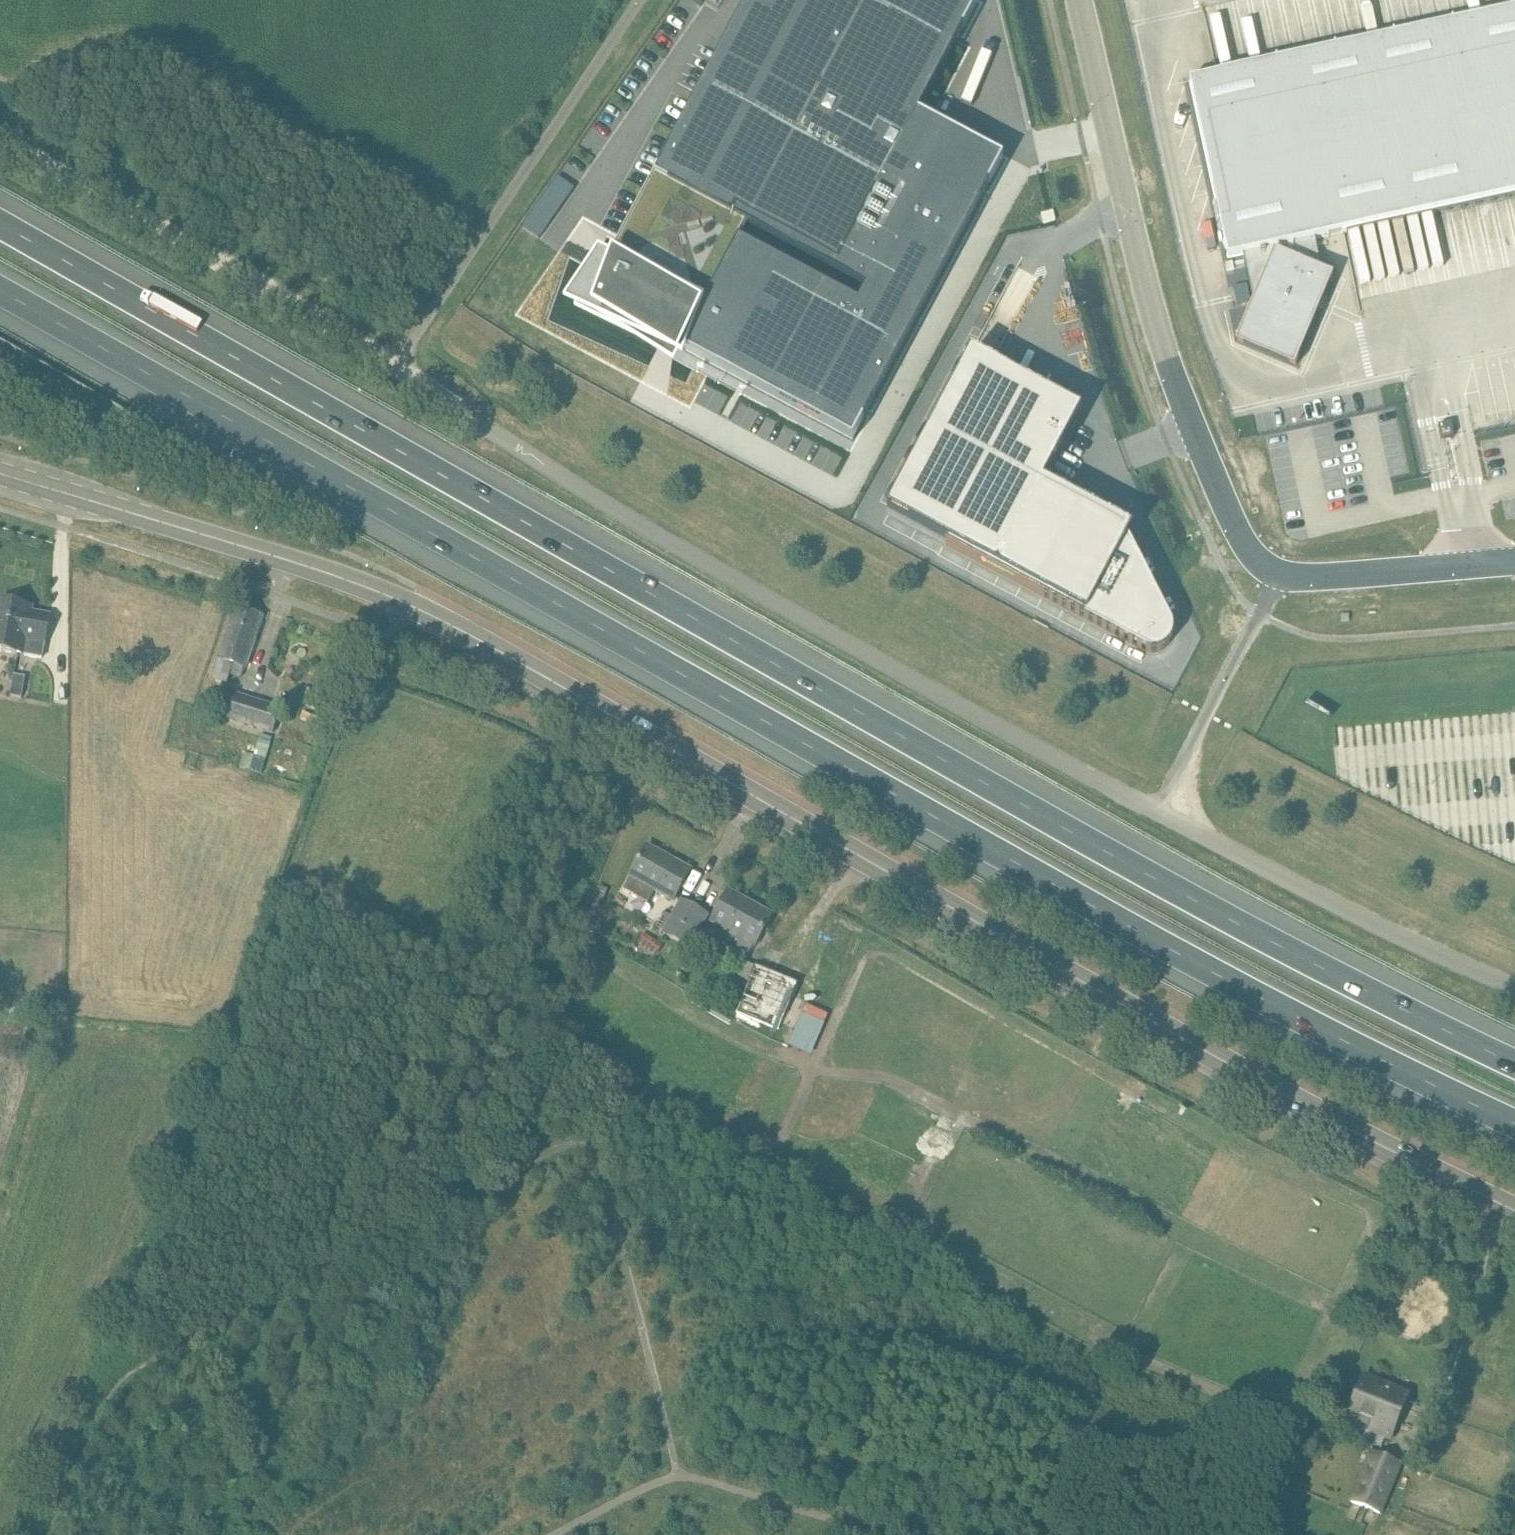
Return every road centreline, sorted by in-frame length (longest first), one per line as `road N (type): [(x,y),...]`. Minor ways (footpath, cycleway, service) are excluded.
road 1 (motorway): [(1514,1061),(1290,952),(0,222)]
road 2 (motorway): [(0,291),(980,844),(1274,1003),(1514,1120)]
road 3 (tertiary): [(1514,1209),(1086,985),(414,605),(169,522)]
road 4 (unclassified): [(531,457),(958,707),(1159,813)]
road 5 (unclassified): [(1078,0),(1160,339),(1238,537),(1254,560),(1275,569)]
road 6 (unclassified): [(394,367),(0,135)]
road 7 (unclassified): [(394,367),(641,0)]
road 8 (unclassified): [(1159,813),(1514,990)]
road 9 (unclassified): [(1275,569),(1159,813)]
road 10 (unclassified): [(1514,559),(1314,574),(1275,569)]
road 11 (tertiary): [(0,471),(169,522)]
road 12 (unclassified): [(531,457),(394,367)]

